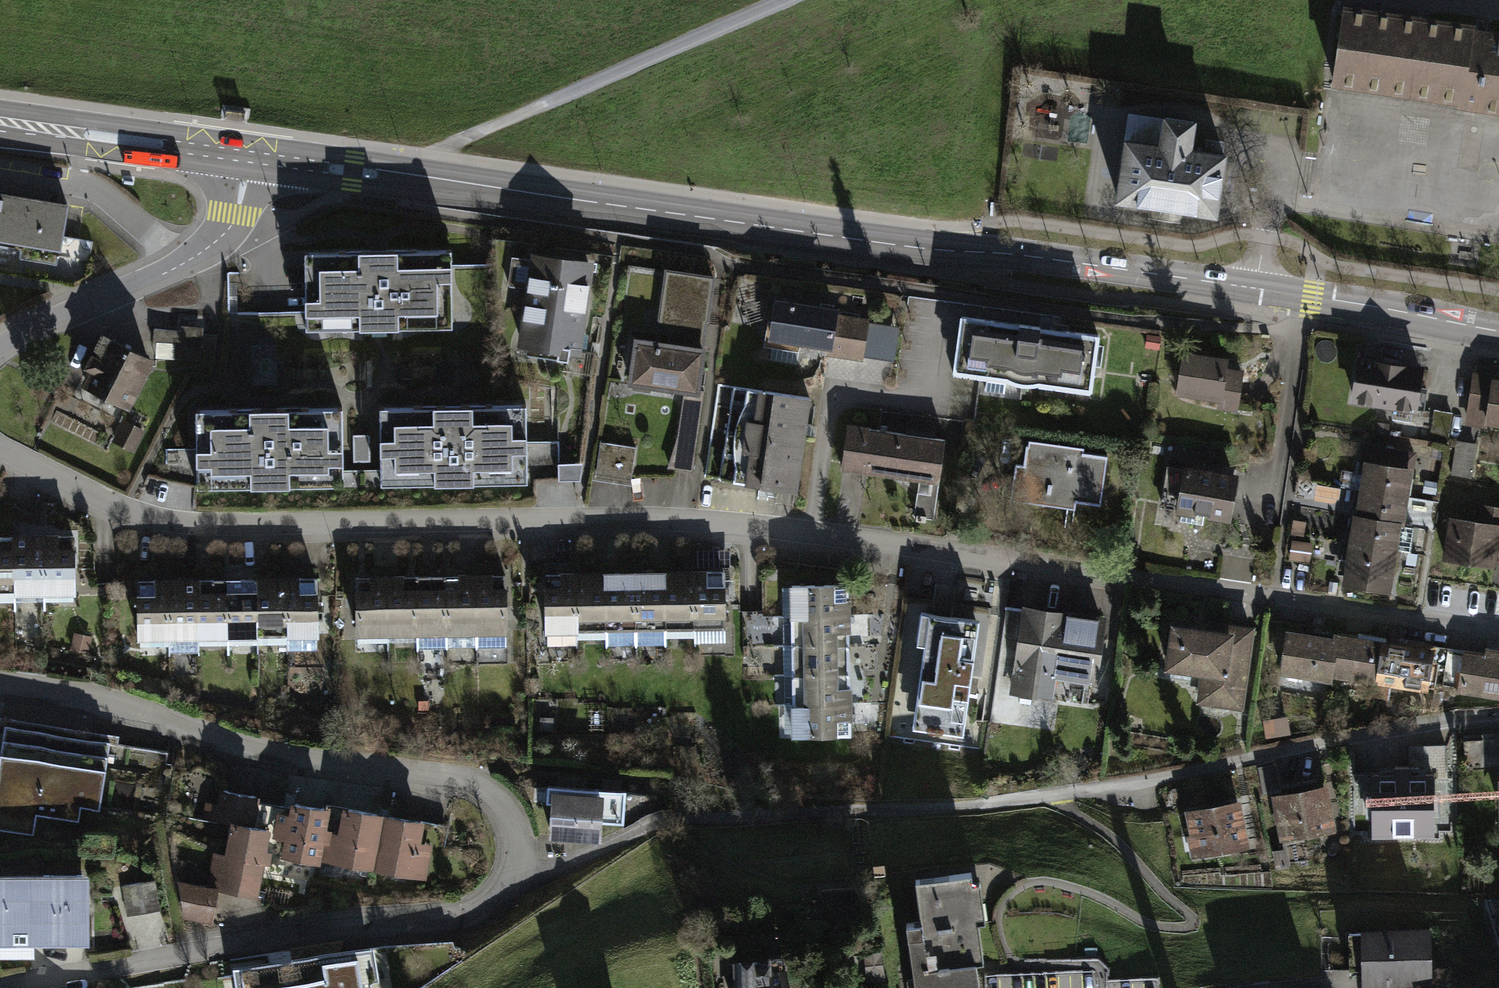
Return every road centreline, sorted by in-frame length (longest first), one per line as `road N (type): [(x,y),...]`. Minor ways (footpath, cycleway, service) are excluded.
road 1 (residential): [(1498,630),(741,522),(183,521),(108,502),(0,444)]
road 2 (primary): [(248,153),(929,243),(1498,331)]
road 3 (residential): [(0,687),(109,704),(319,759),(477,775),(529,829),(523,886),(469,914),(298,932),(0,985)]
road 4 (residential): [(656,826),(1050,803),(1433,722),(1498,716)]
road 5 (residential): [(248,153),(232,226),(200,254),(36,325),(0,349)]
road 6 (primary): [(0,120),(248,153)]

